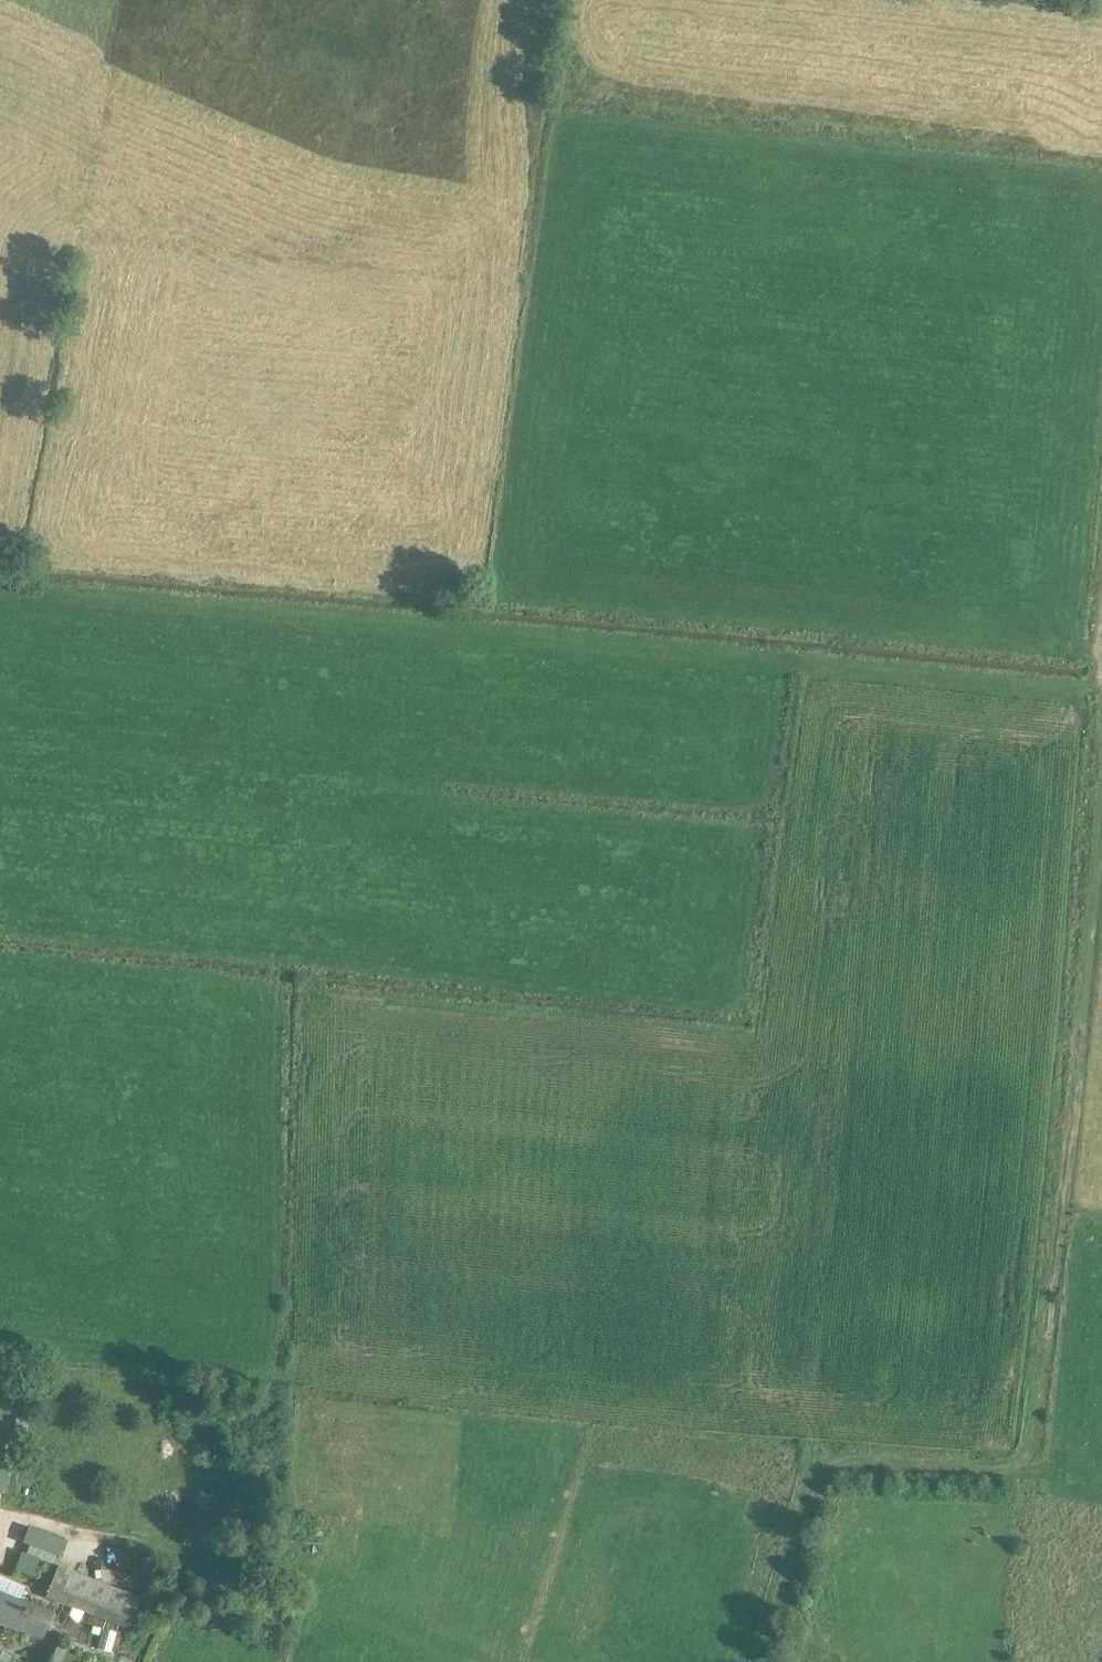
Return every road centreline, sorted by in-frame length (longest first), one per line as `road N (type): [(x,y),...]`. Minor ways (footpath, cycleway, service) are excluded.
road 1 (track): [(1101,799),(1032,1447),(1024,1464),(1005,1471),(829,1470),(817,1485),(770,1661)]

